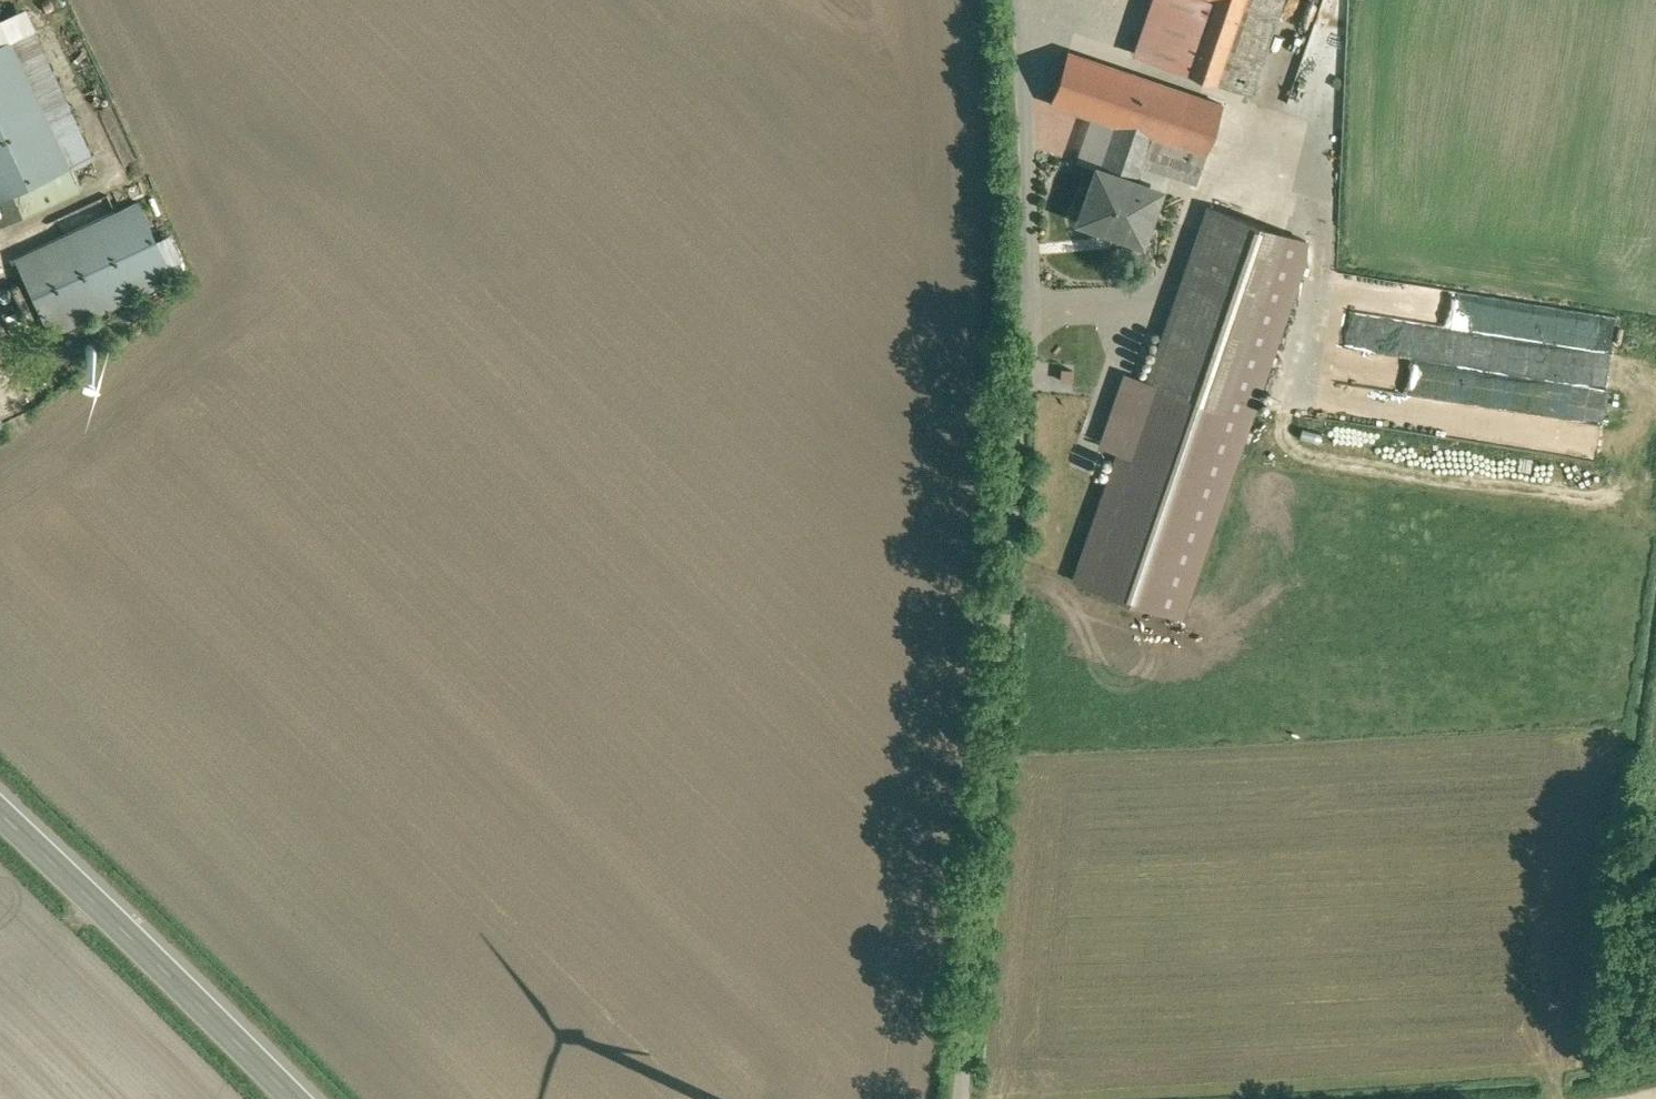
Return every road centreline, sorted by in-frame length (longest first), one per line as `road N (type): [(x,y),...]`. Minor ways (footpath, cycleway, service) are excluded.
road 1 (unclassified): [(1014,0),(1027,314),(960,1098)]
road 2 (secondary): [(293,1098),(0,811)]

